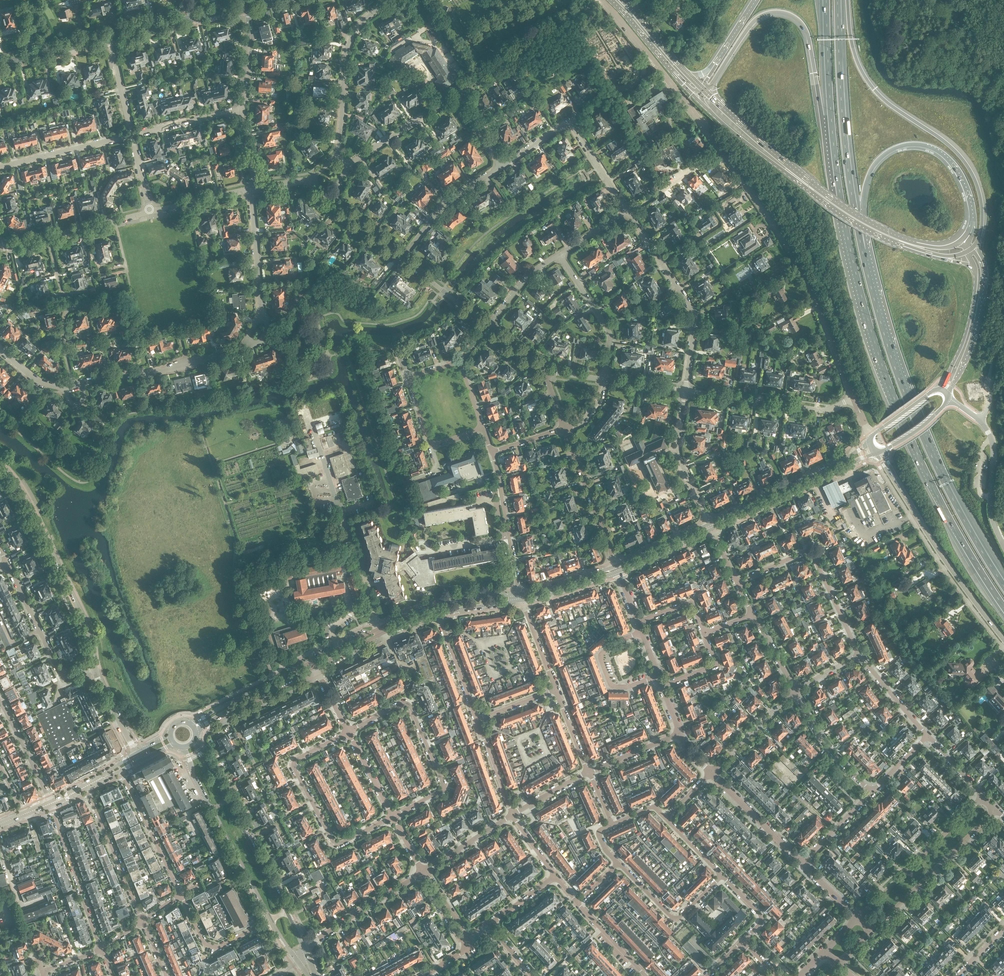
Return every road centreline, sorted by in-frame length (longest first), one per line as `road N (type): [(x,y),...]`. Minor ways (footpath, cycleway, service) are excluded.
road 1 (motorway): [(830,117),(848,247),(882,371),(930,486),(1003,609)]
road 2 (motorway): [(1003,583),(905,388),(856,211)]
road 3 (motorway): [(973,247),(983,219),(975,181),(944,142),(872,86),(854,54),(847,0)]
road 4 (primary): [(697,98),(846,216),(942,256)]
road 5 (primary): [(961,240),(931,246),(865,220),(718,103)]
road 6 (residential): [(855,399),(792,253),(721,148)]
road 7 (tertiary): [(96,667),(86,621),(28,499),(0,463)]
road 8 (motorway): [(856,211),(880,158),(903,145),(925,145),(949,161),(965,189),(971,221),(961,240)]
road 9 (motorway): [(713,82),(754,21),(782,13),(809,37),(830,117)]
road 10 (residential): [(393,817),(444,786),(410,705),(348,732)]
road 11 (residential): [(348,732),(294,766),(332,839),(342,842),(393,817)]
road 12 (motorway): [(856,211),(839,0)]
road 13 (residential): [(685,390),(693,310),(629,211)]
road 14 (residential): [(859,655),(808,550),(736,583)]
road 15 (primary): [(1003,640),(896,483)]
road 16 (residential): [(721,148),(602,0)]
road 17 (residential): [(275,680),(233,565),(224,505)]
road 18 (secondary): [(712,529),(875,453)]
road 19 (secondary): [(868,442),(709,524)]
road 20 (residential): [(872,932),(997,811)]
road 21 (residential): [(983,797),(859,919)]
road 22 (residential): [(855,399),(807,409),(685,390)]
road 23 (residential): [(338,157),(348,48),(384,6)]
road 24 (residential): [(82,382),(243,350)]
road 25 (primary): [(948,397),(982,302),(984,267),(973,247)]
road 26 (residential): [(102,948),(52,803)]
road 27 (residential): [(617,565),(564,428)]
road 28 (residential): [(143,920),(86,786)]
road 29 (tertiary): [(110,38),(251,3)]
road 30 (residential): [(618,863),(674,918),(721,875)]
road 31 (residential): [(685,390),(678,452),(709,524)]
road 32 (residential): [(306,950),(423,872)]
road 33 (residential): [(402,258),(445,205),(503,164)]
road 34 (residential): [(606,379),(610,334),(560,255)]
road 35 (residential): [(122,771),(181,894)]
road 36 (residential): [(0,167),(133,137)]
road 37 (secondary): [(196,731),(315,667)]
road 38 (secondary): [(609,0),(697,98)]
road 39 (tertiary): [(287,911),(226,796)]
road 40 (residential): [(458,94),(349,165)]
road 41 (residential): [(804,863),(711,773)]
road 42 (tertiary): [(210,806),(271,920)]
road 43 (unclassified): [(1003,544),(991,510),(993,444),(981,421)]
road 44 (residential): [(271,920),(220,947),(205,943),(181,894)]
road 45 (primary): [(975,270),(968,327),(938,389)]
road 46 (residential): [(873,791),(829,749),(796,693)]
road 47 (residential): [(642,632),(605,651),(610,682),(629,686),(659,676)]
road 48 (residential): [(73,384),(66,315),(118,299)]
road 49 (residential): [(261,311),(254,189)]

